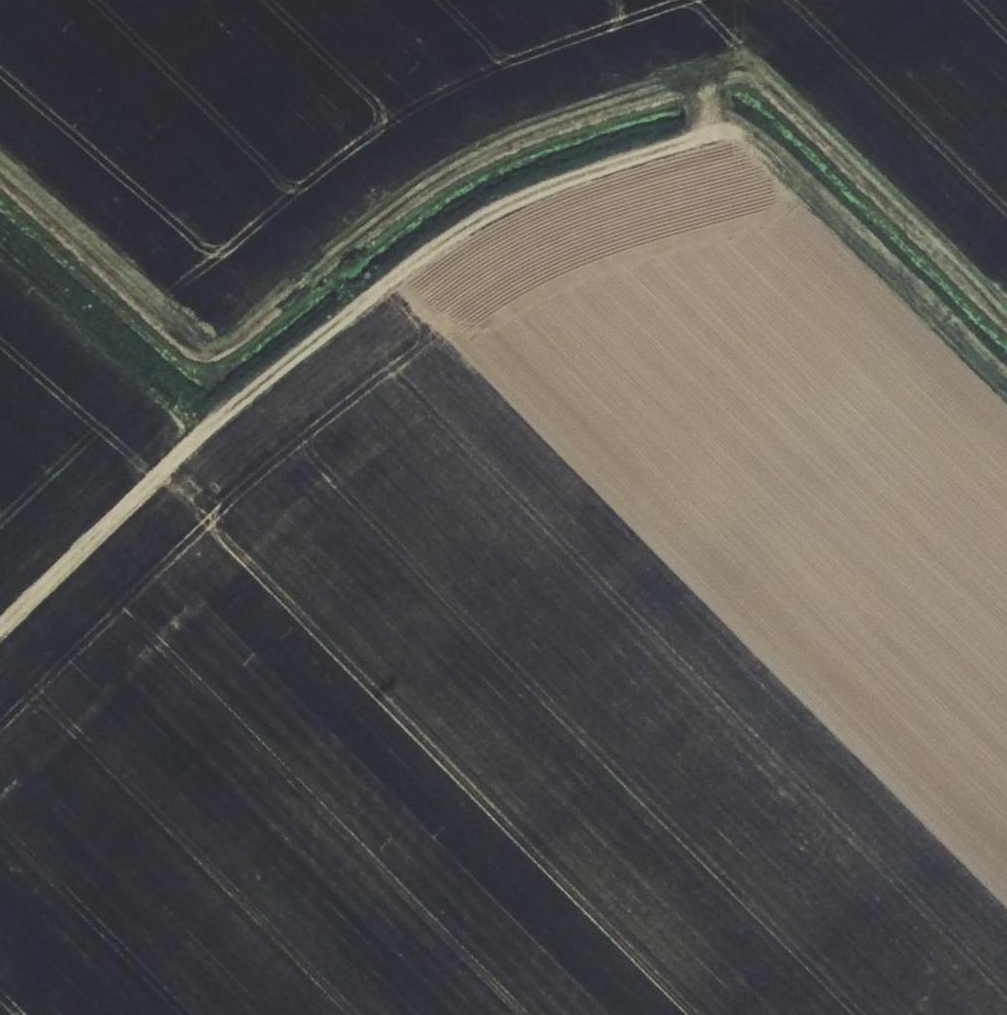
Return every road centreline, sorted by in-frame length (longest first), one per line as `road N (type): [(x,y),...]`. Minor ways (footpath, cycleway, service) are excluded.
road 1 (track): [(0,626),(211,426),(504,210),(714,131),(748,150)]

